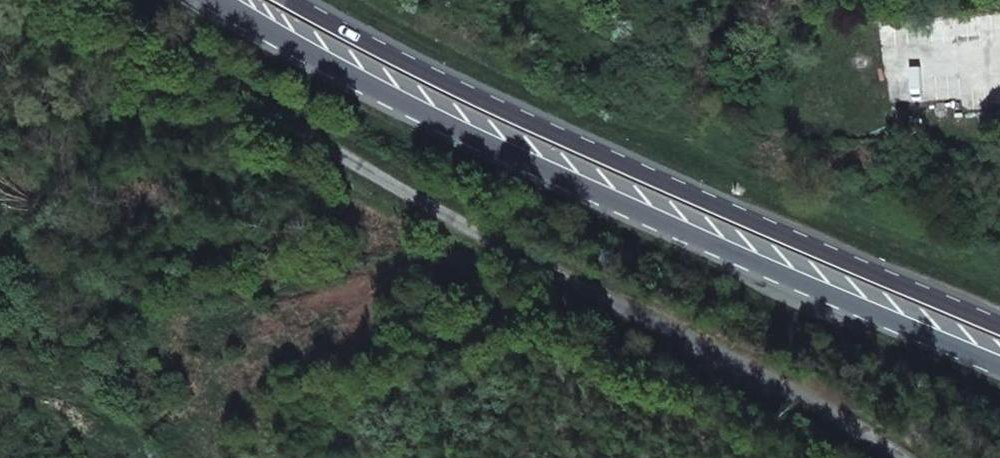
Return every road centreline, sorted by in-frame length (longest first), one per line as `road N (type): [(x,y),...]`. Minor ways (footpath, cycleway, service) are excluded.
road 1 (trunk): [(225,0),(307,51),(525,161),(999,363)]
road 2 (trunk): [(999,327),(550,130),(293,0)]

